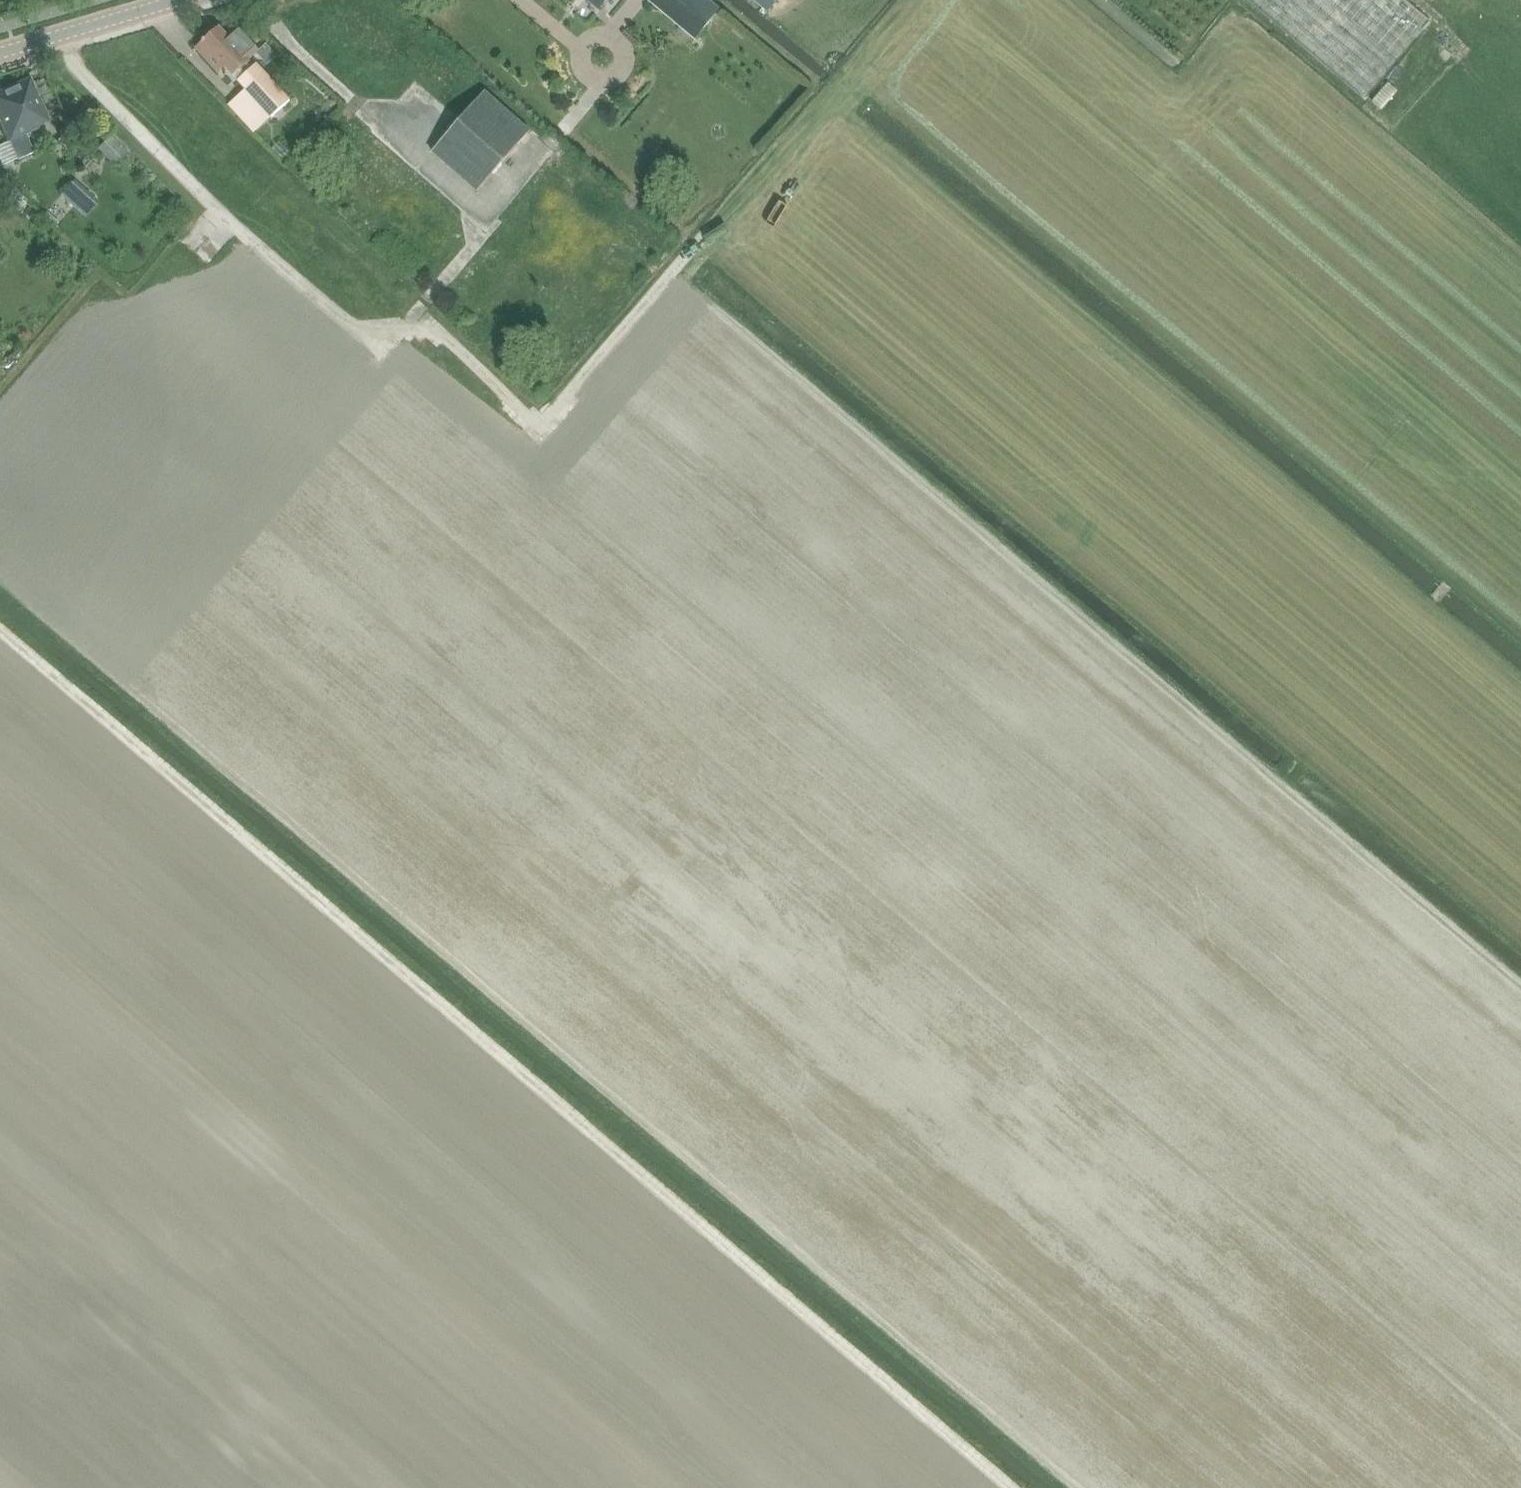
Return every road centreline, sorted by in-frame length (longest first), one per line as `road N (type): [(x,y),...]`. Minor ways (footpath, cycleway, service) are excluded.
road 1 (tertiary): [(179,0),(0,53)]

